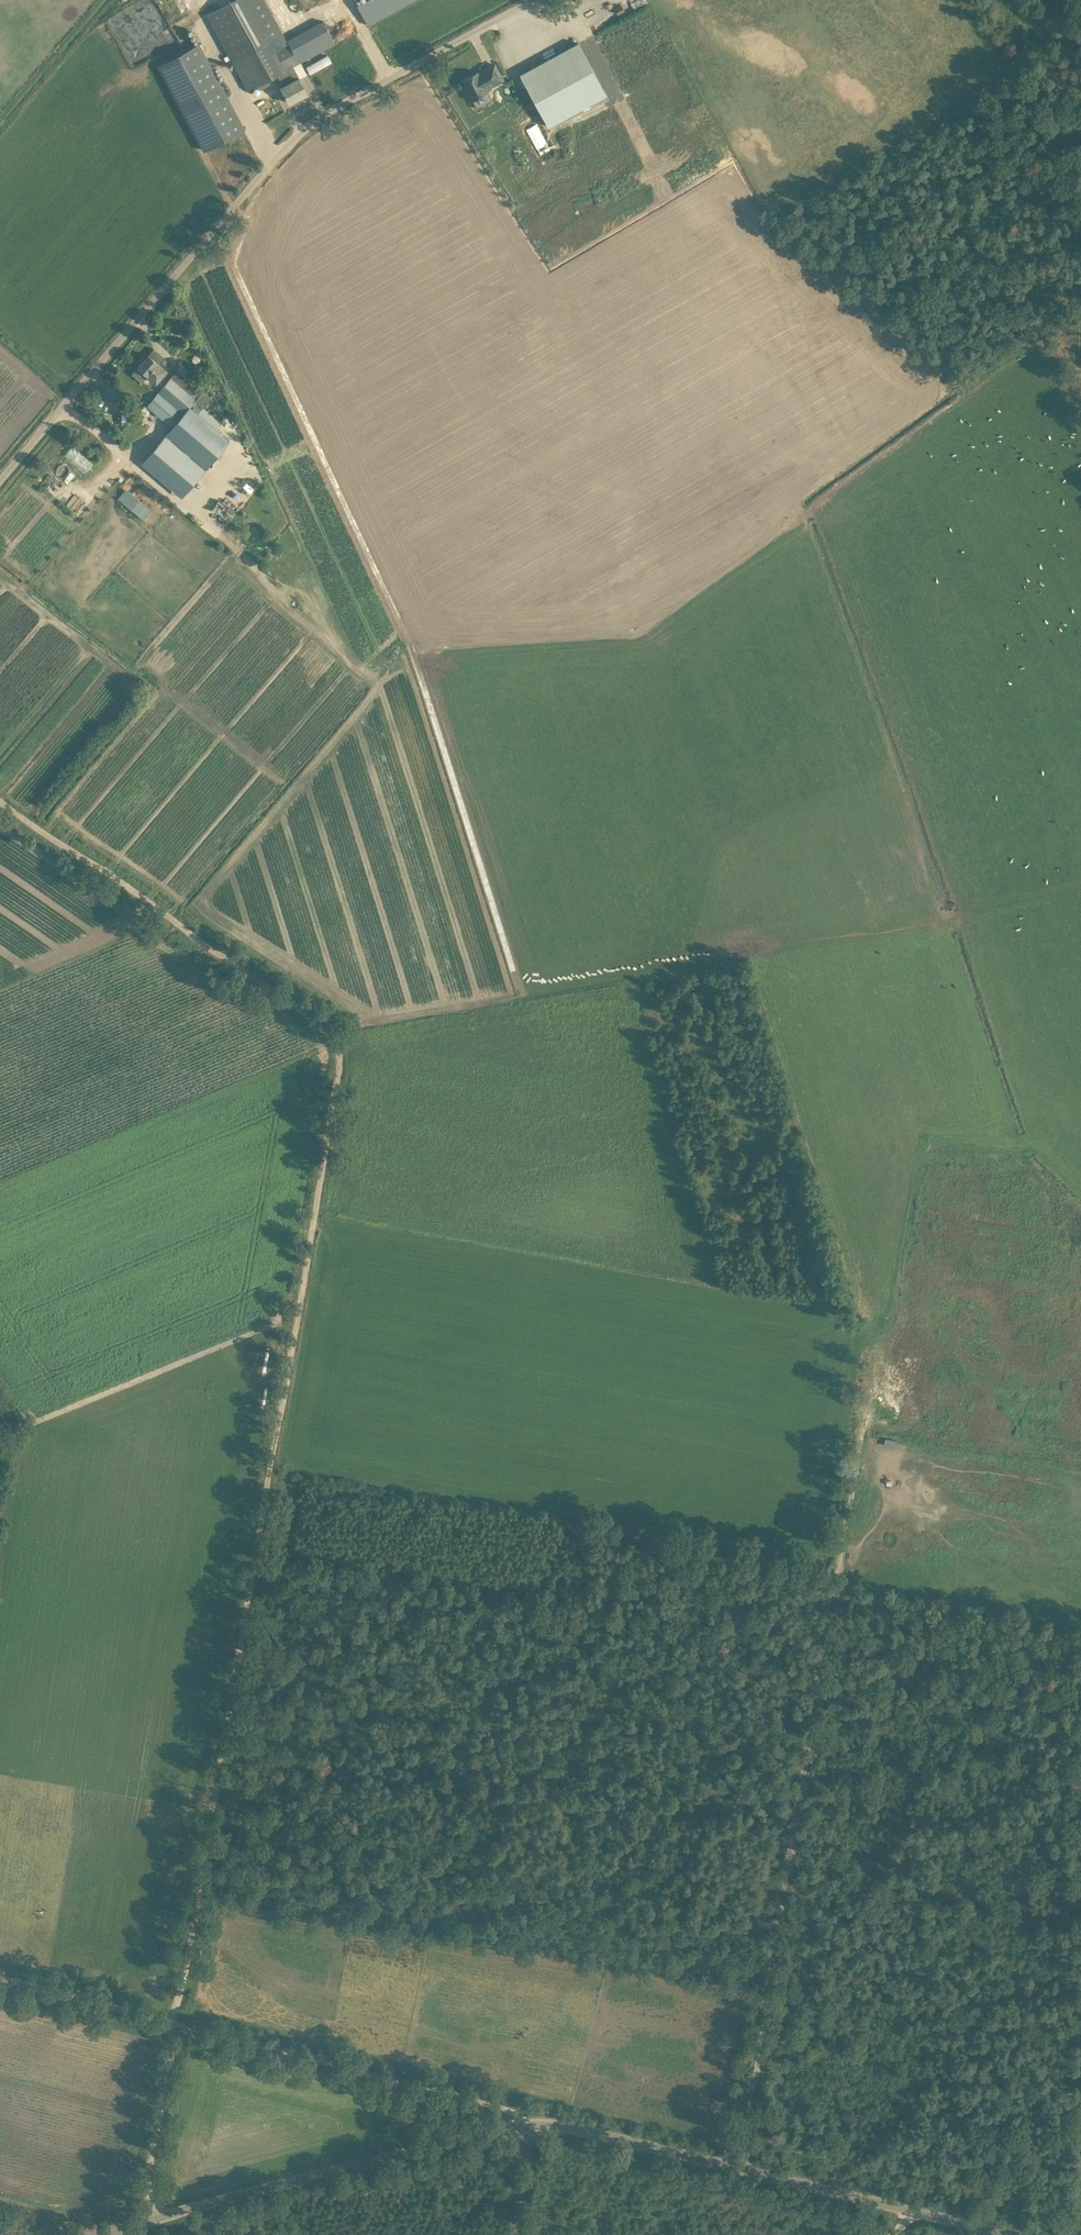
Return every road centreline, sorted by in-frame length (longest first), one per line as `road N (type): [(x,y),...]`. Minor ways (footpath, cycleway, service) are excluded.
road 1 (track): [(159,2013),(182,1944),(333,1042),(311,1012),(220,944),(0,796)]
road 2 (track): [(743,2169),(880,1333)]
road 3 (unclassified): [(0,481),(296,137),(349,97),(533,0)]
road 4 (tertiary): [(1011,2234),(523,2122)]
road 5 (tertiary): [(90,2234),(523,2122)]
road 6 (track): [(142,2234),(172,2051),(159,2013)]
road 7 (unclassified): [(159,2013),(0,1976)]

